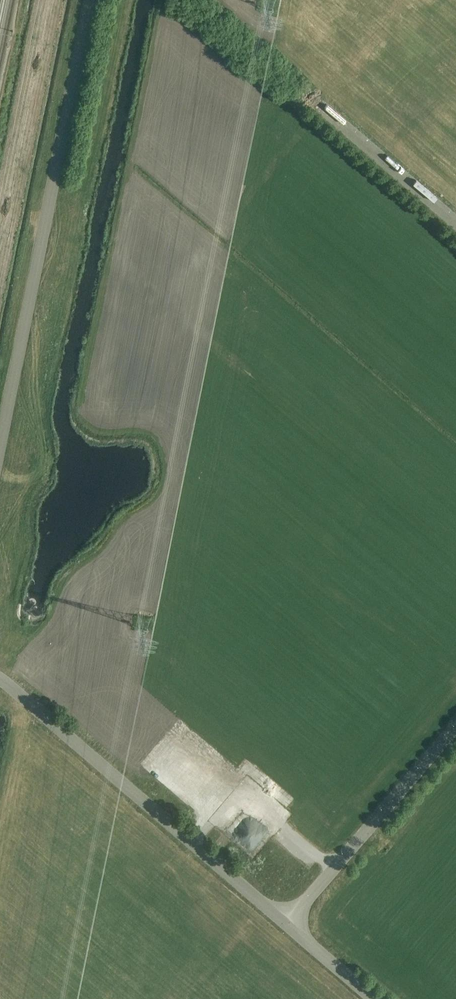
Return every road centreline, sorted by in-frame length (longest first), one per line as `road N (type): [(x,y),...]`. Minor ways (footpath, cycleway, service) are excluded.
road 1 (unclassified): [(0,442),(93,0)]
road 2 (unclassified): [(289,925),(0,680)]
road 3 (tertiary): [(289,925),(455,731)]
road 4 (unclassified): [(455,223),(307,96)]

